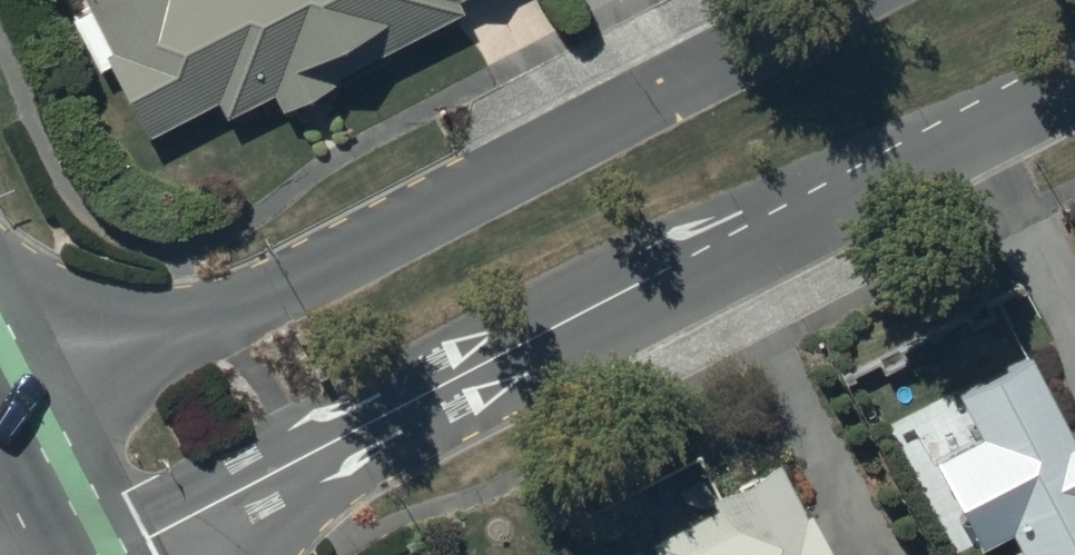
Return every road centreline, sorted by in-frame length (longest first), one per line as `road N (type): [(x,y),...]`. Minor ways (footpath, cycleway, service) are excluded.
road 1 (residential): [(1074,83),(118,554)]
road 2 (residential): [(0,423),(841,0)]

